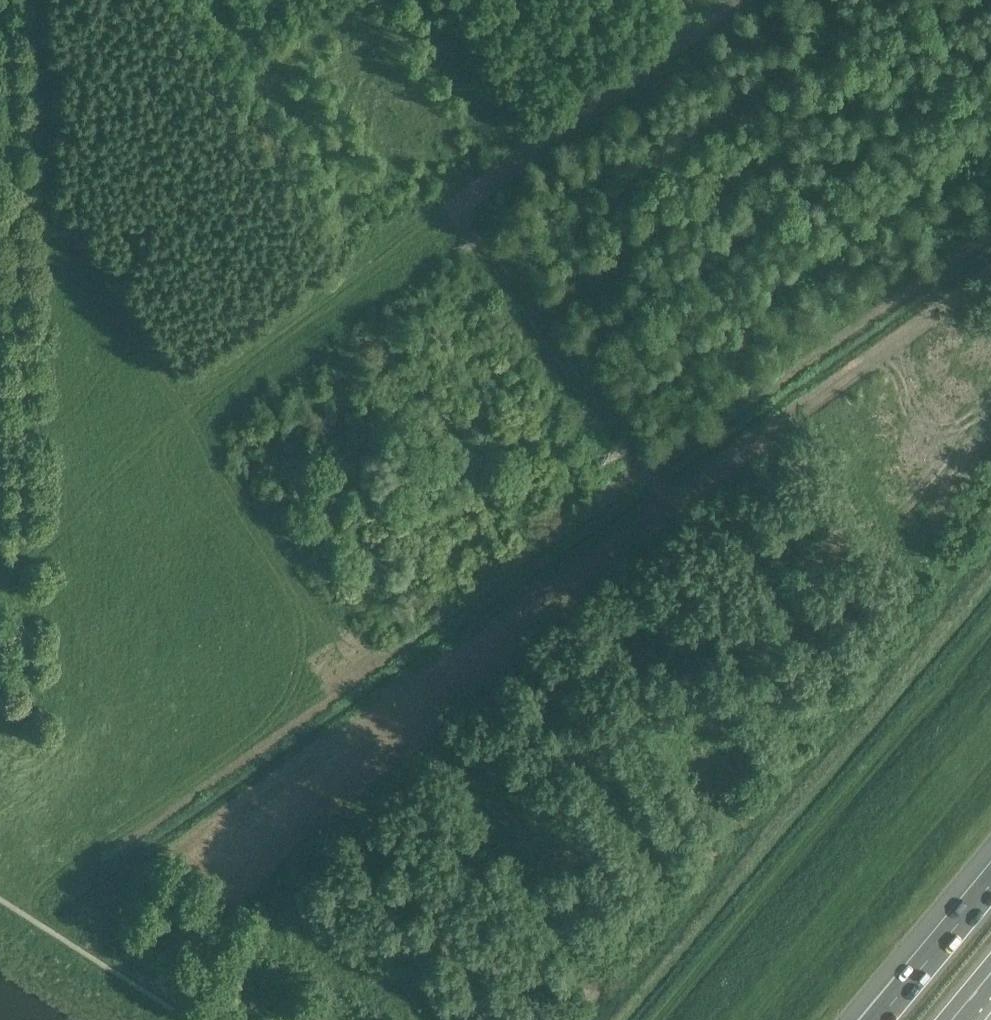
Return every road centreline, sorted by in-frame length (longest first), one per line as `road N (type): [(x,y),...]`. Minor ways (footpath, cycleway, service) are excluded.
road 1 (motorway): [(990,880),(876,1019)]

